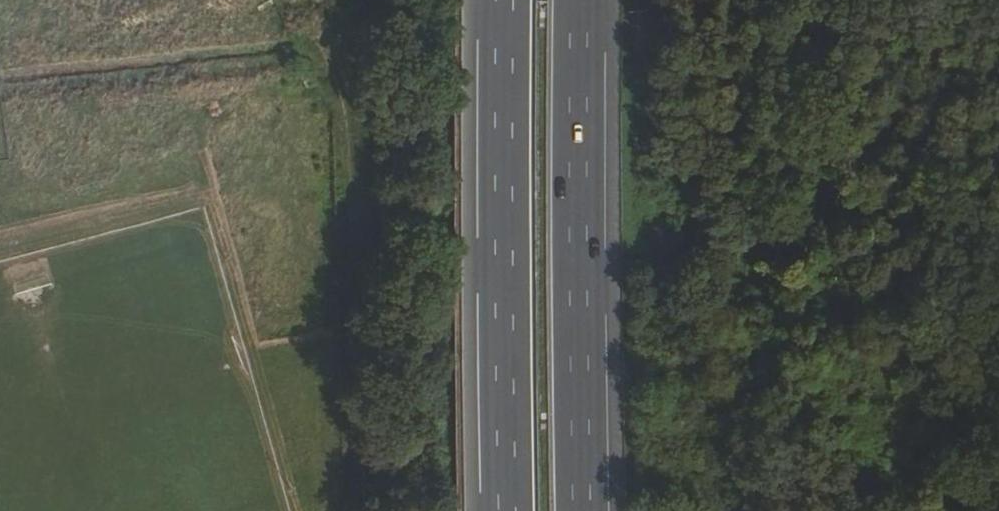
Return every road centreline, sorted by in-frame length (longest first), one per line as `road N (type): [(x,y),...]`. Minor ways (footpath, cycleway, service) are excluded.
road 1 (motorway): [(502,0),(505,510)]
road 2 (motorway): [(581,510),(579,0)]

